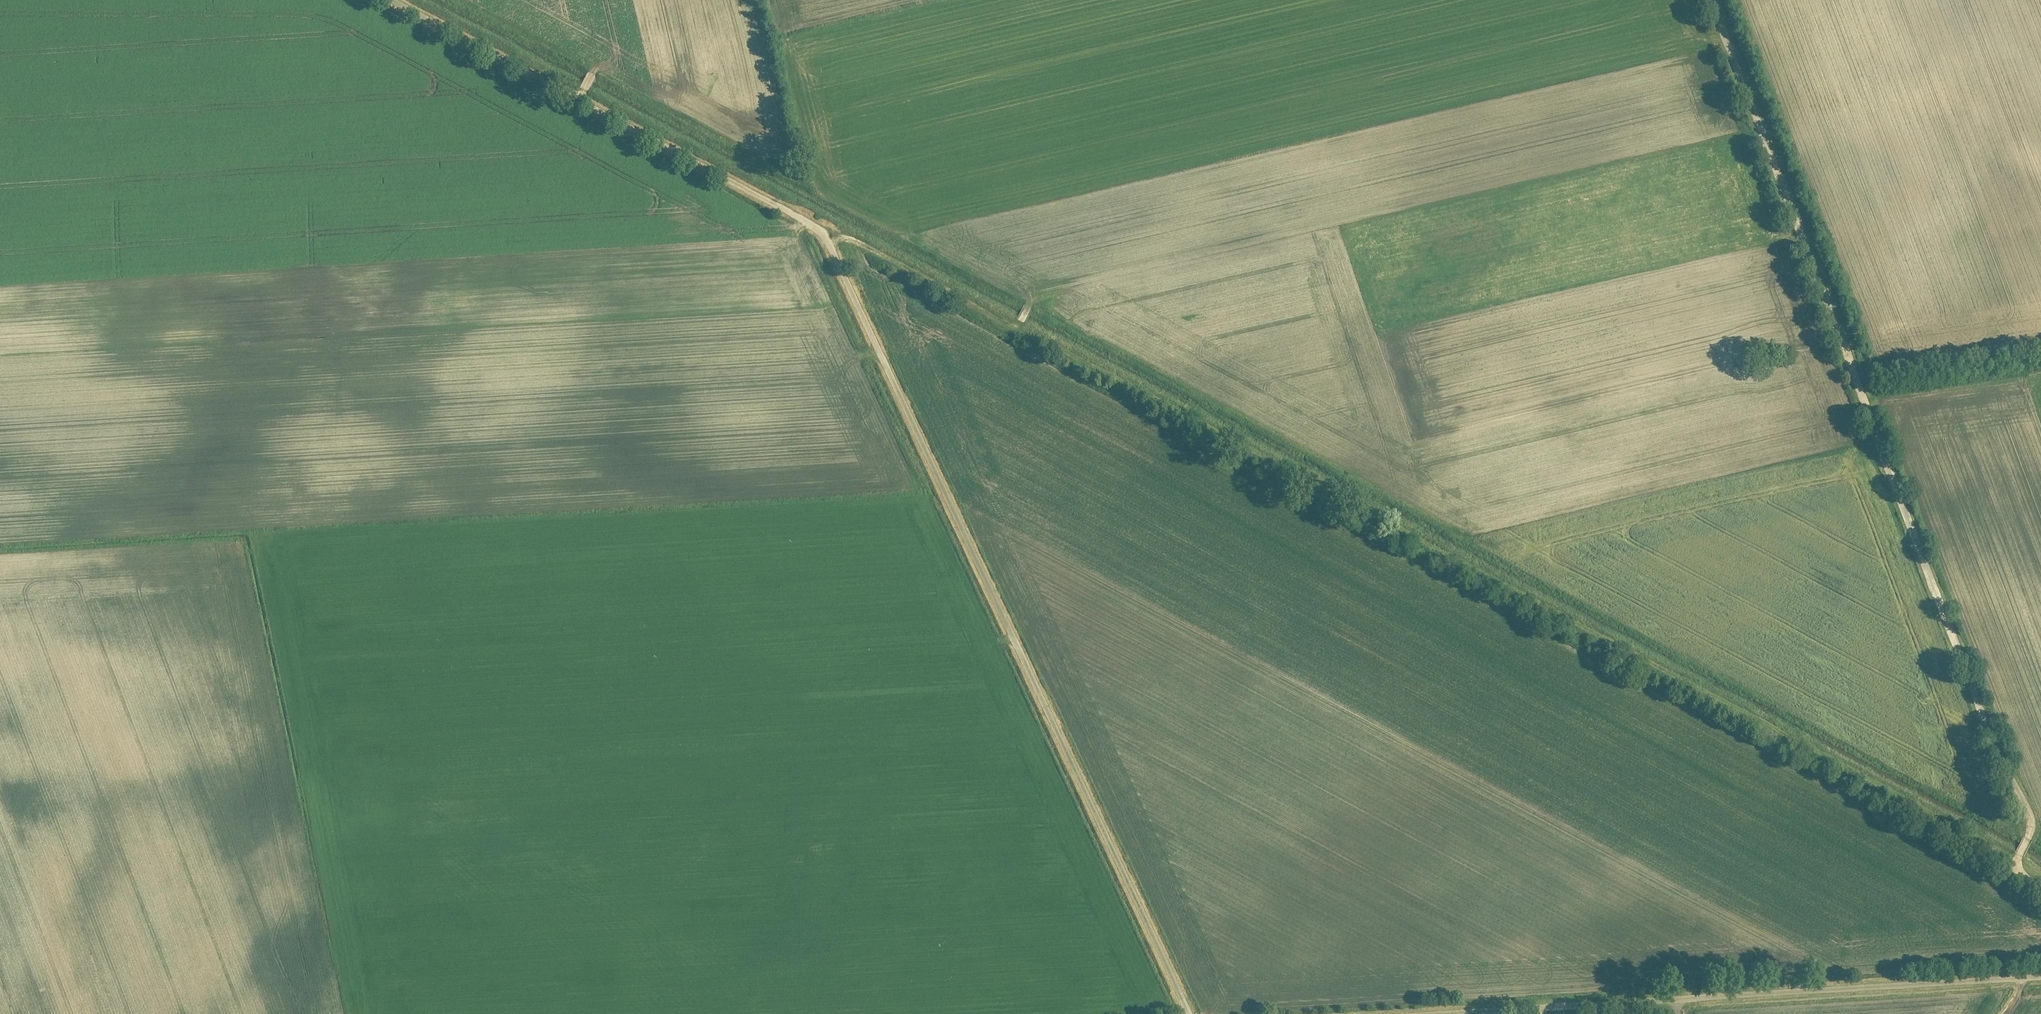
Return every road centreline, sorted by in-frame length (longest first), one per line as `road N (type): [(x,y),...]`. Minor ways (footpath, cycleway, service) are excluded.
road 1 (track): [(2015,865),(788,208)]
road 2 (residential): [(1188,1013),(814,229),(396,0)]
road 3 (track): [(1704,0),(1985,727),(2023,803),(2028,839)]
road 4 (residential): [(2040,978),(1369,1013)]
road 5 (track): [(2040,356),(1856,383)]

